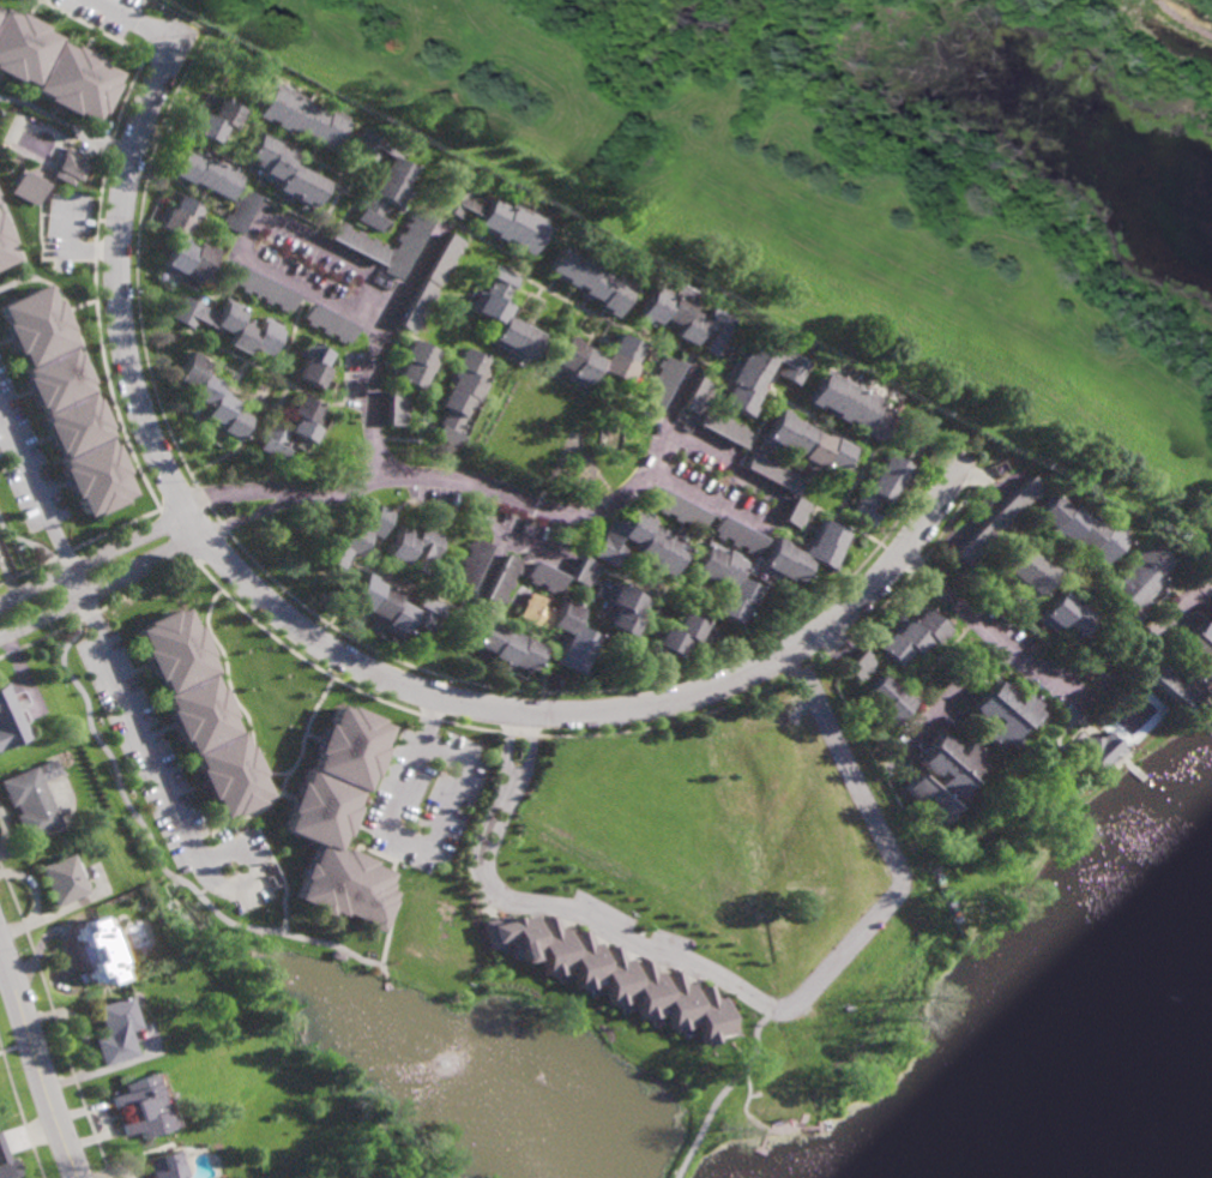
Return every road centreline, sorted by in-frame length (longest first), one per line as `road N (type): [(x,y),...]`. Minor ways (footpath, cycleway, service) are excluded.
road 1 (residential): [(180,41),(152,92),(123,191),(119,300),(132,377),(161,455),(209,541),(291,623),(355,663),(504,713),(585,716),(697,693),(778,659),(861,599),(918,536),(967,456)]
road 2 (residential): [(487,882),(517,901),(573,909),(780,1009),(809,991),(886,903),(900,870)]
road 3 (residential): [(71,571),(200,864),(227,890),(255,877),(240,846),(200,864)]
road 4 (residential): [(900,870),(791,650)]
road 5 (residential): [(0,954),(74,1177)]
road 6 (residential): [(0,635),(209,541)]
road 7 (residential): [(191,515),(0,603)]
road 8 (residential): [(71,571),(0,401)]
road 9 (residential): [(523,714),(480,839),(476,864),(487,882)]
road 10 (residential): [(487,882),(529,764),(532,735),(523,714)]

